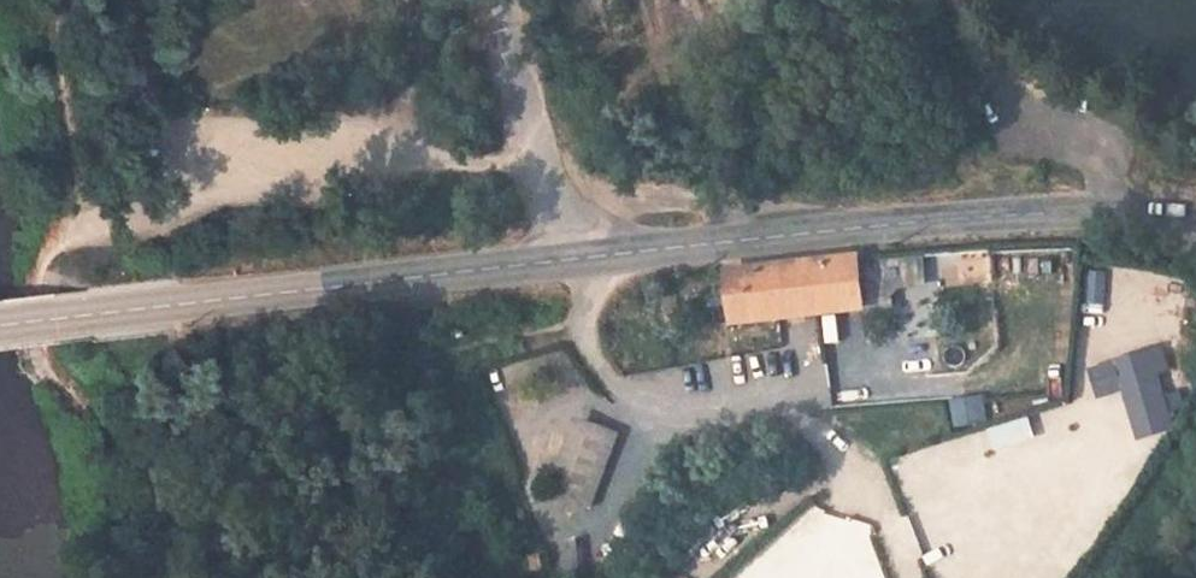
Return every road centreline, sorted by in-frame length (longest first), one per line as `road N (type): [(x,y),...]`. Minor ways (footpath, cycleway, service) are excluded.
road 1 (tertiary): [(1195,219),(979,215),(574,258)]
road 2 (track): [(580,325),(488,356),(305,367),(184,390),(149,447),(174,577)]
road 3 (tertiary): [(574,258),(0,326)]
road 4 (unclassified): [(508,0),(574,258)]
road 5 (track): [(122,212),(80,0)]

